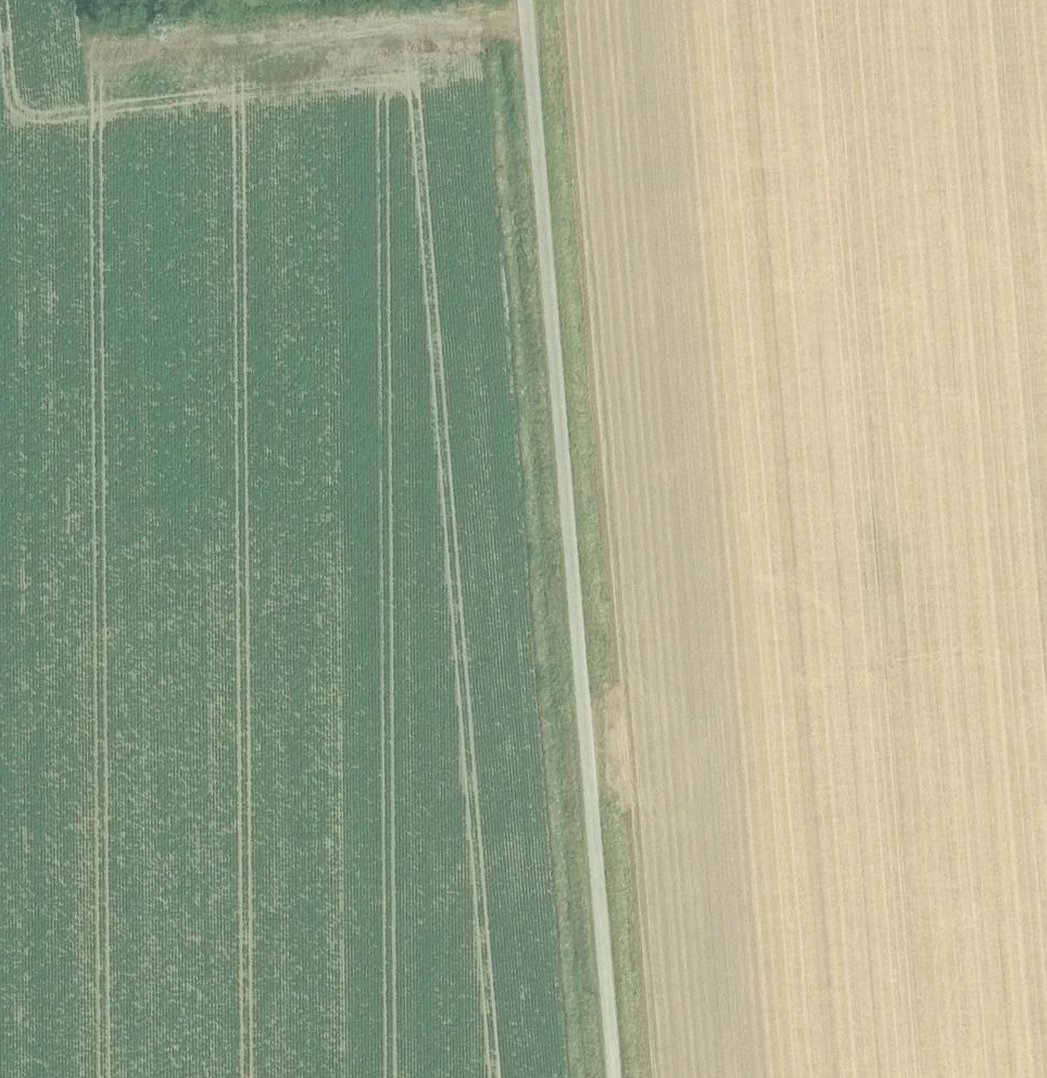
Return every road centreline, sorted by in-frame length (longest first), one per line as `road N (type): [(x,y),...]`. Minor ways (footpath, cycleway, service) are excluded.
road 1 (unclassified): [(617,1077),(531,0)]

